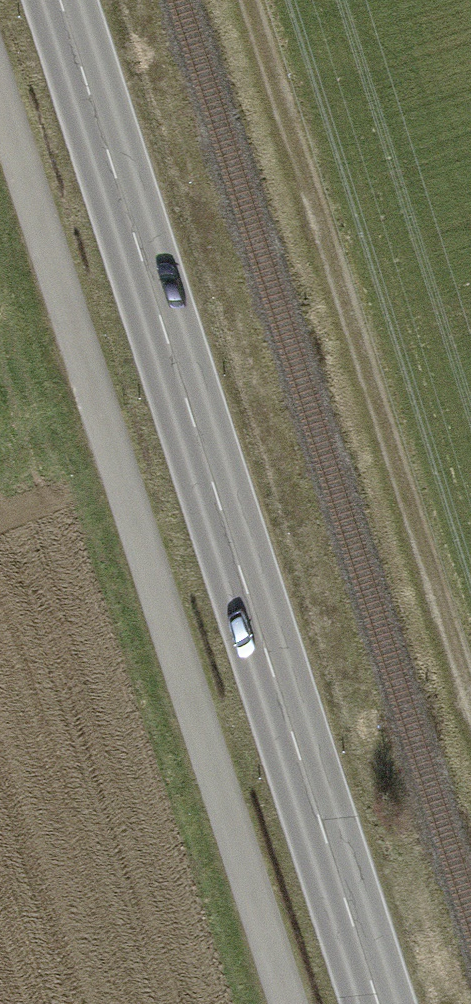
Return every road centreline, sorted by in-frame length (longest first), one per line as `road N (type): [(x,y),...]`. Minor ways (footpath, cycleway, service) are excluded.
road 1 (secondary): [(59,0),(378,1003)]
road 2 (track): [(286,1003),(0,101)]
road 3 (track): [(251,0),(470,691)]

